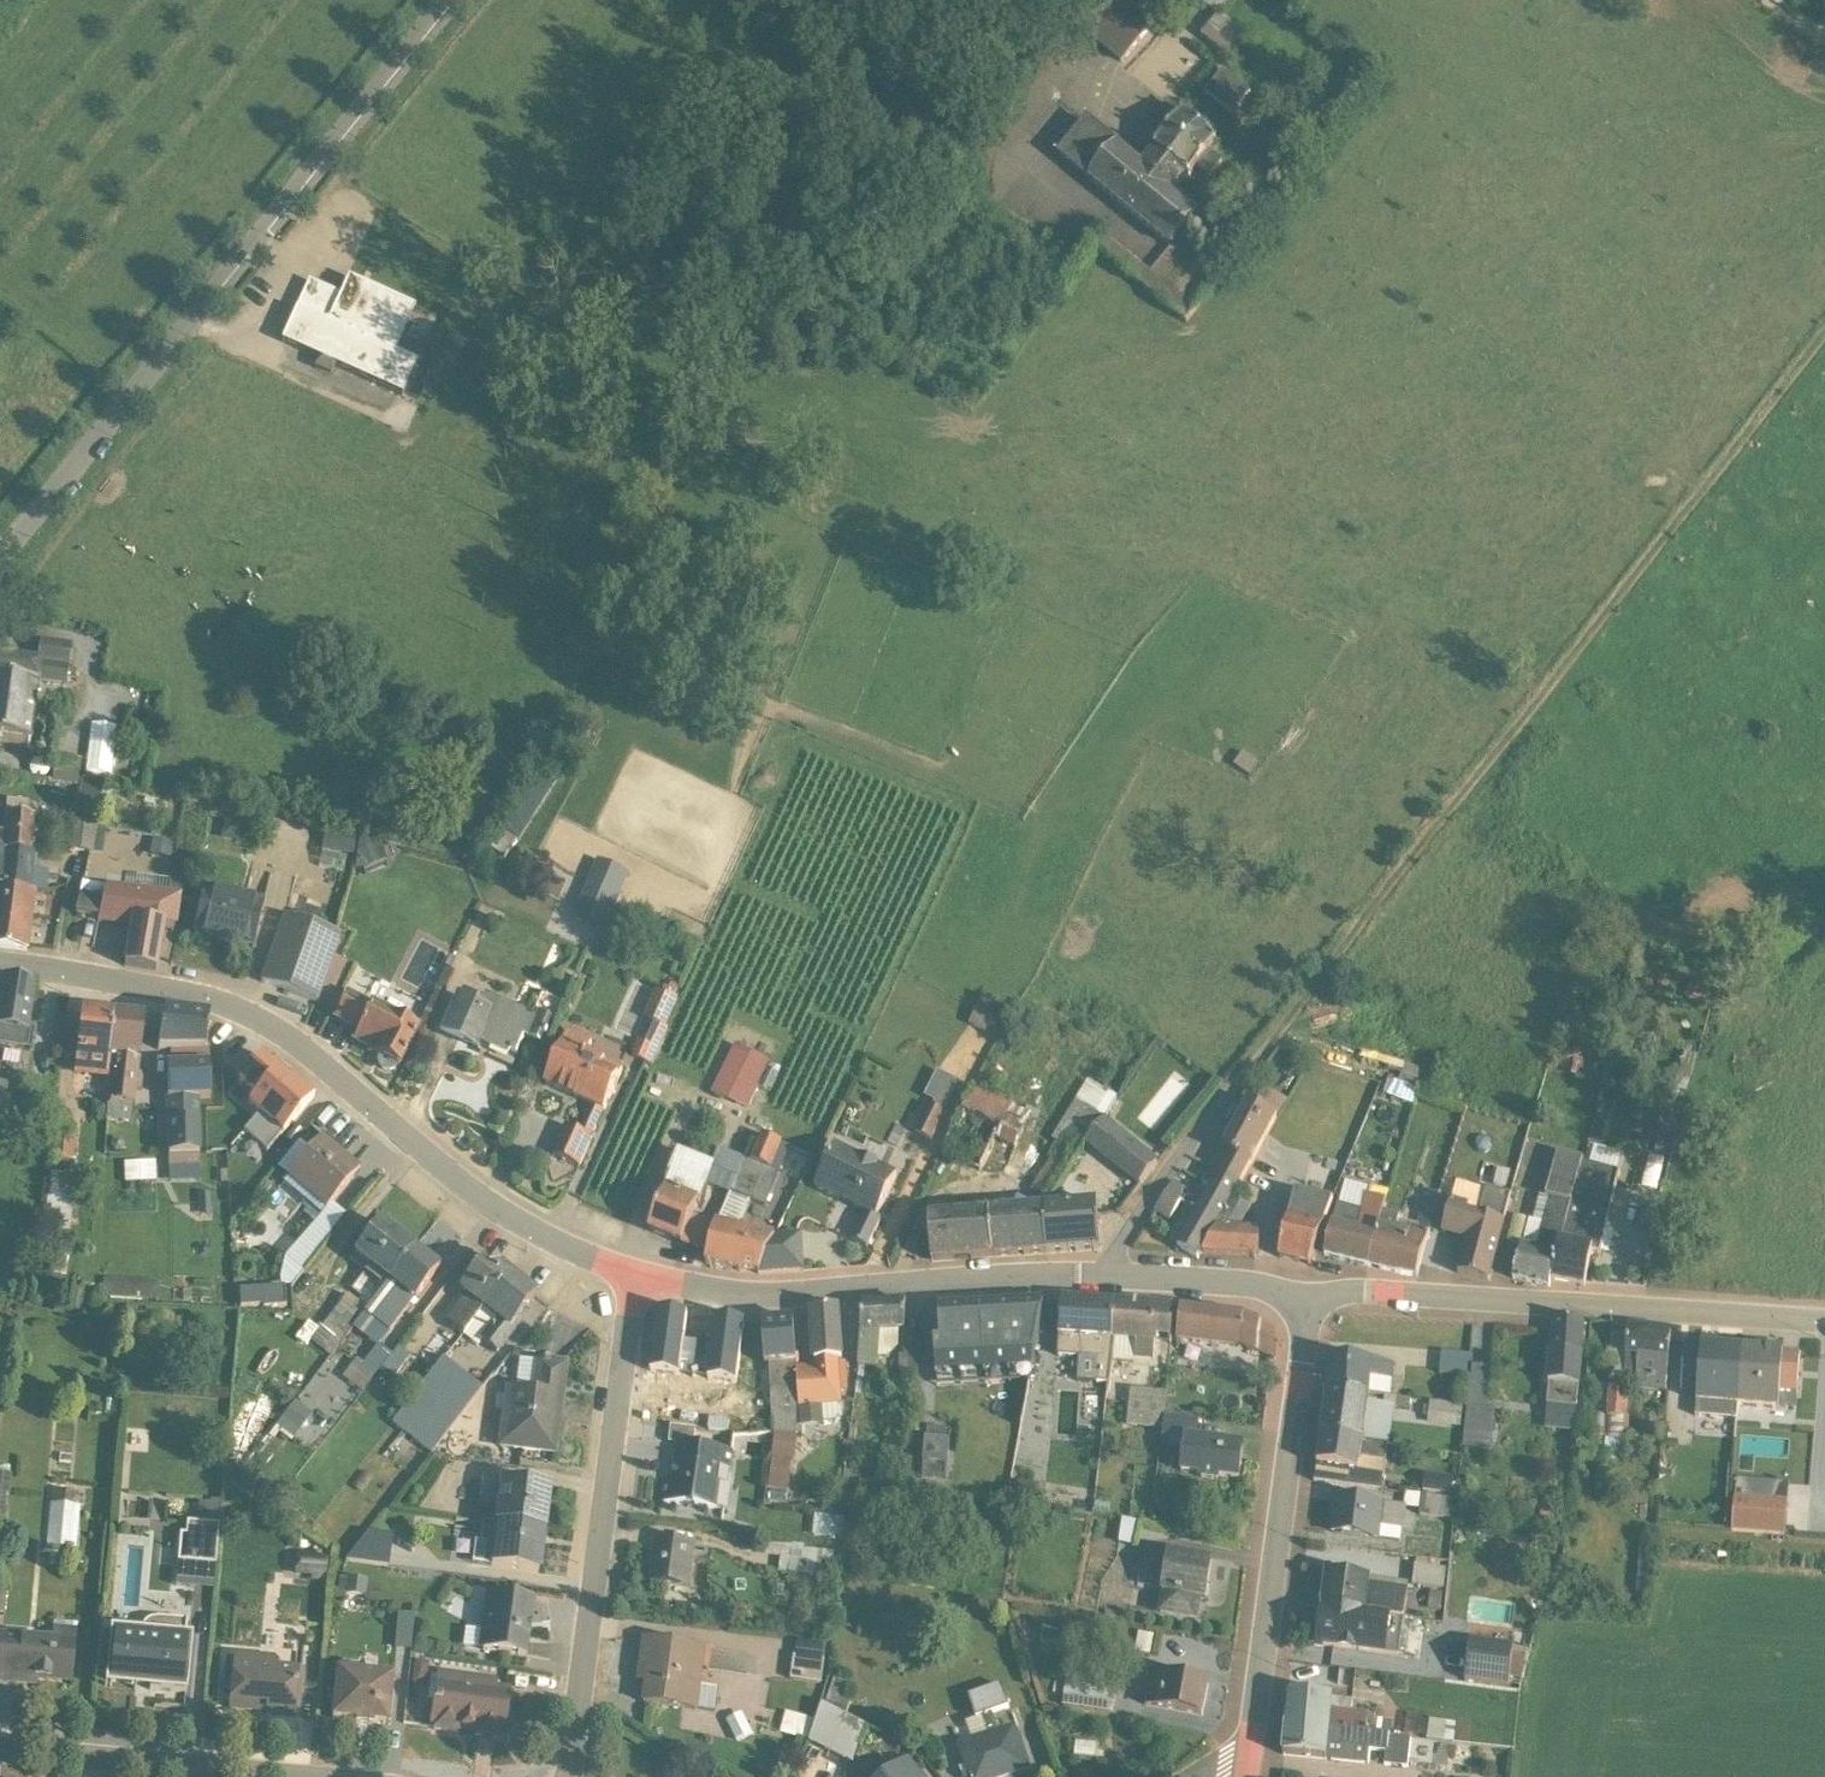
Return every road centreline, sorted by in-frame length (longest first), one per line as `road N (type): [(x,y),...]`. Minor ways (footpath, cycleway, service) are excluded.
road 1 (track): [(1824,329),(1237,1084)]
road 2 (residential): [(0,962),(176,990),(243,1012),(305,1050),(539,1234),(638,1278)]
road 3 (unclassified): [(0,555),(449,0)]
road 4 (residential): [(1309,1295),(1386,1292),(1824,1320)]
road 5 (residential): [(570,1776),(638,1278)]
road 6 (residential): [(1309,1295),(1246,1764)]
road 7 (residential): [(638,1278),(763,1296),(1105,1270)]
road 8 (residential): [(347,1776),(0,1745)]
road 9 (residential): [(1237,1084),(1171,1167),(1105,1270)]
road 10 (residential): [(1105,1270),(1247,1279),(1309,1295)]

